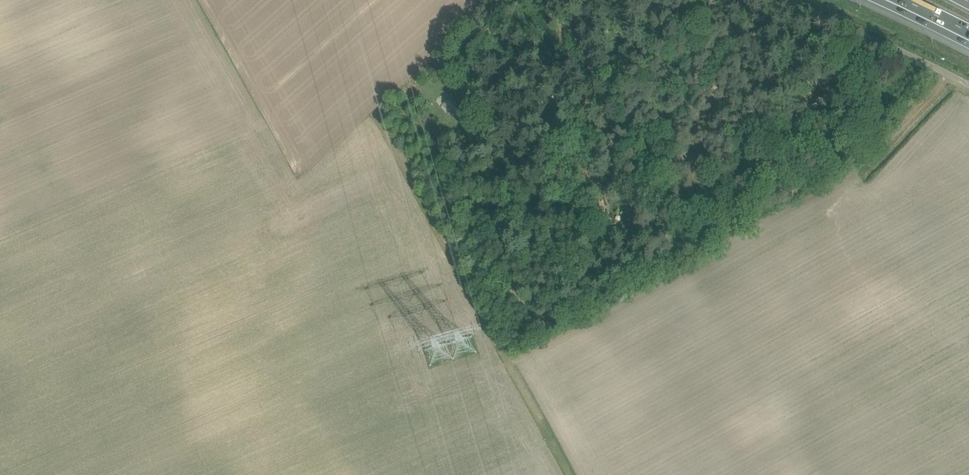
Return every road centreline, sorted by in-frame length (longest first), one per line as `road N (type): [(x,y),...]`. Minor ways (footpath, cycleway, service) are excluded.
road 1 (unclassified): [(789,0),(968,86)]

